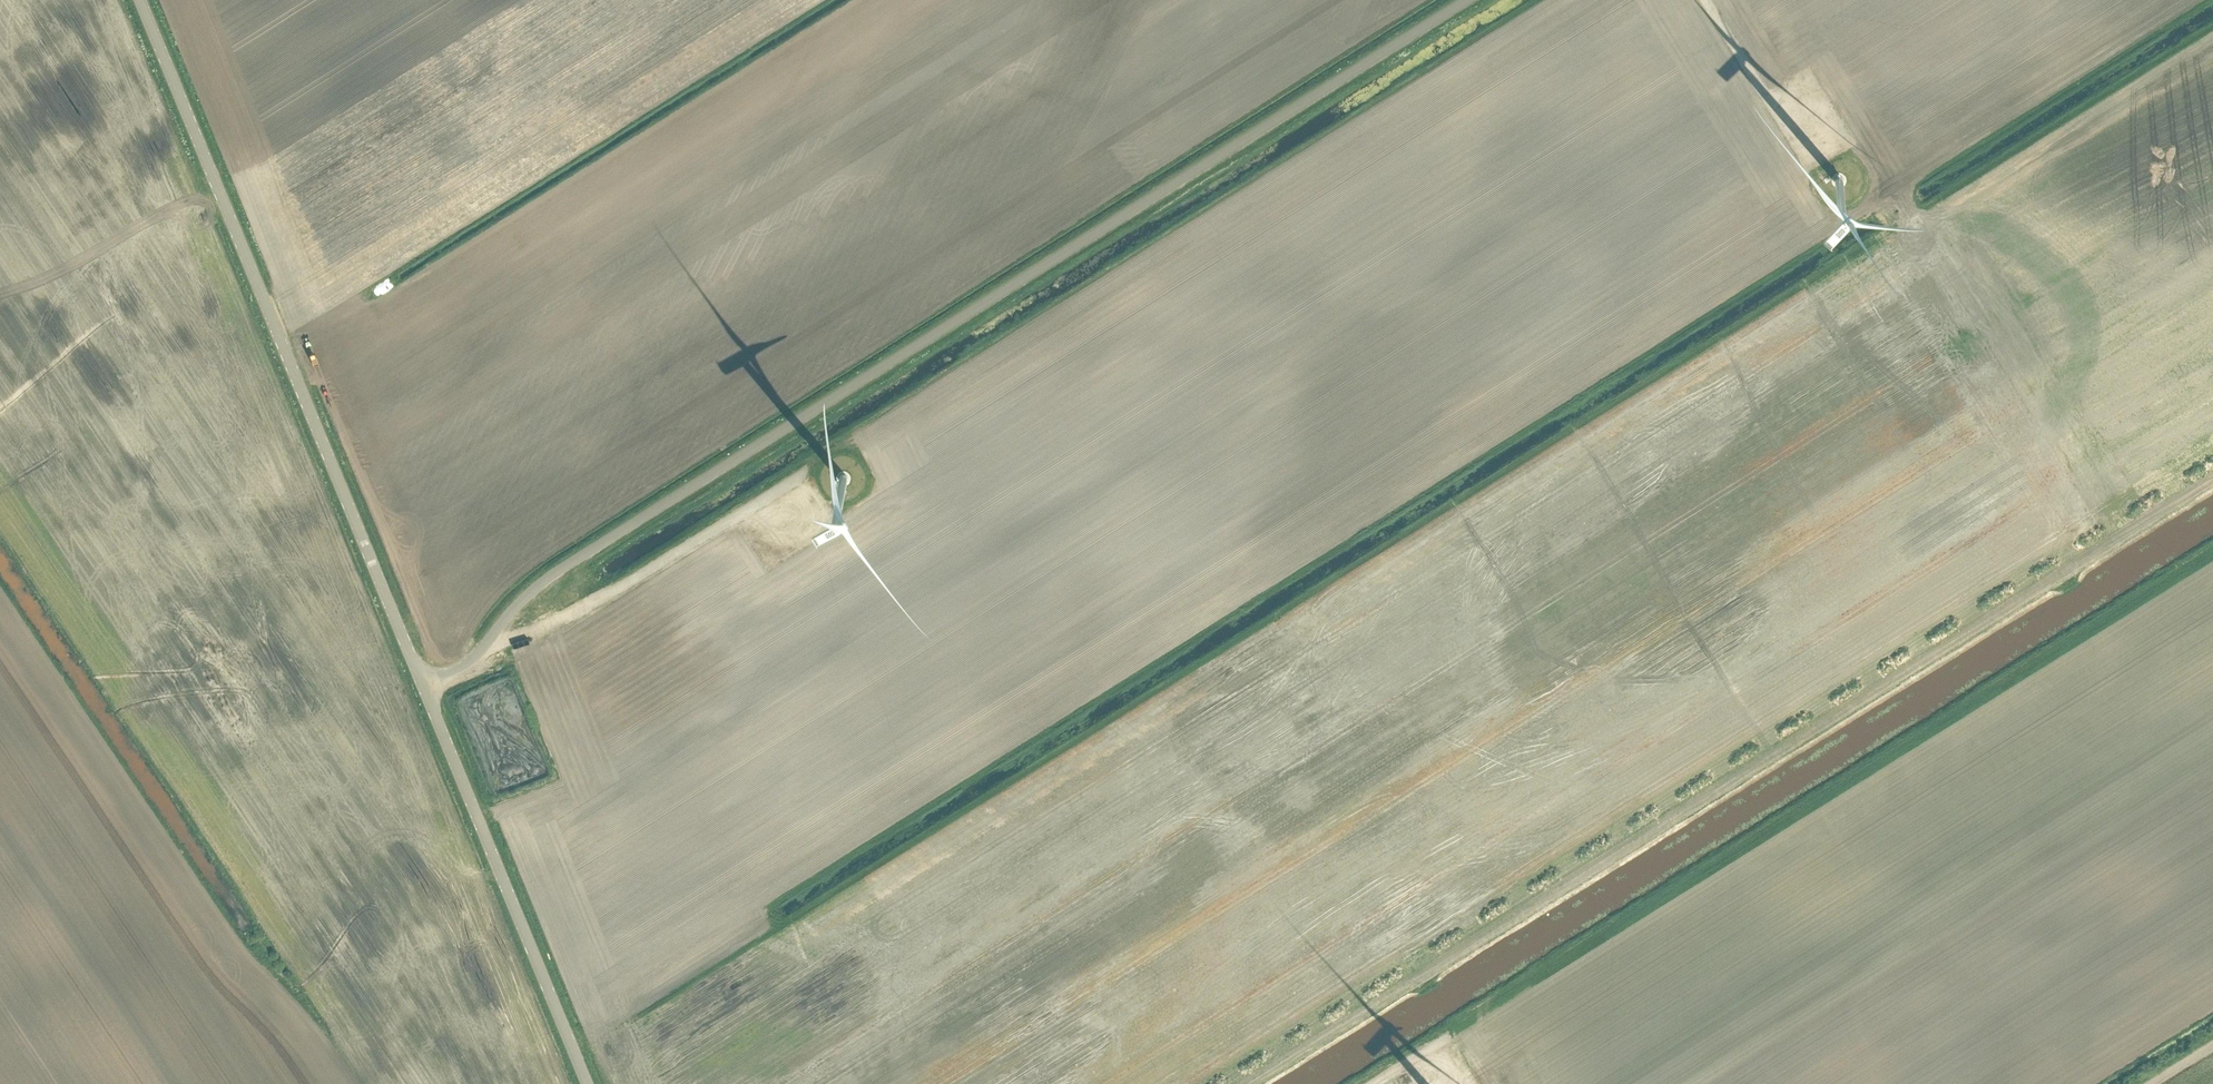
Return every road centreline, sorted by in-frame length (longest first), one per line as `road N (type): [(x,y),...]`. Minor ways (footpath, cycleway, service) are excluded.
road 1 (unclassified): [(423,685),(470,659),(518,602),(608,537),(1464,0)]
road 2 (unclassified): [(423,685),(140,0)]
road 3 (unclassified): [(587,1083),(423,685)]

